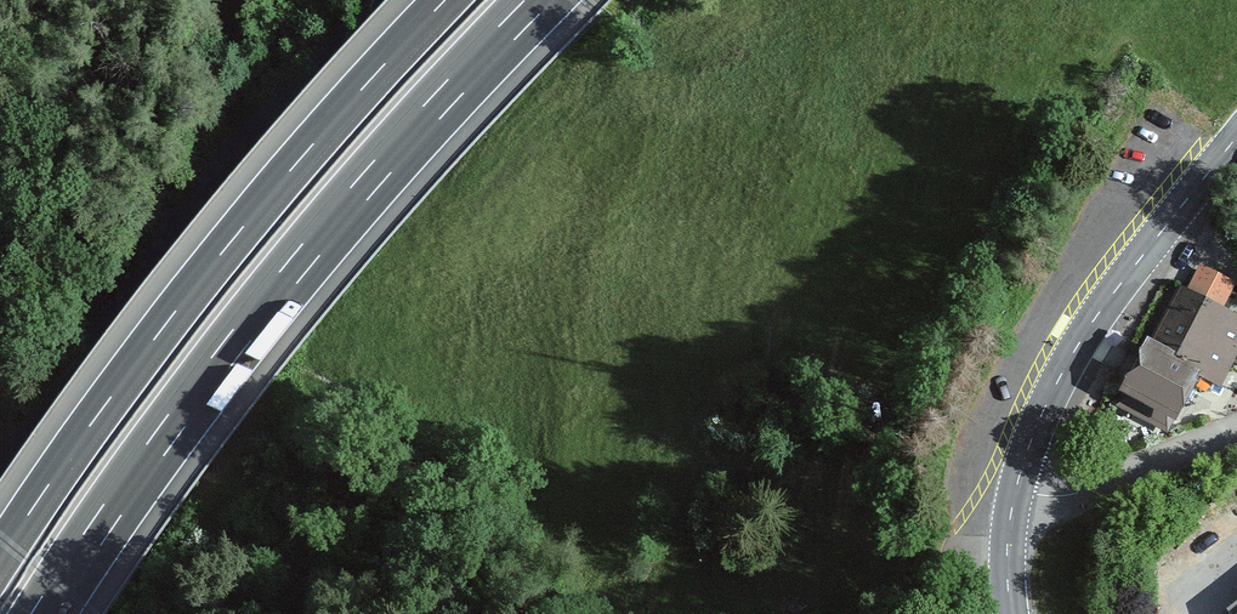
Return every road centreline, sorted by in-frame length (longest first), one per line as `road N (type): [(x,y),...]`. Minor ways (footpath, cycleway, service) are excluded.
road 1 (motorway): [(45,613),(301,269),(540,0)]
road 2 (motorway): [(450,0),(246,229),(0,567)]
road 3 (tertiary): [(1010,513),(1027,447),(1070,361),(1236,140)]
road 4 (unclassified): [(1010,513),(1236,433)]
road 5 (track): [(905,613),(1010,513)]

